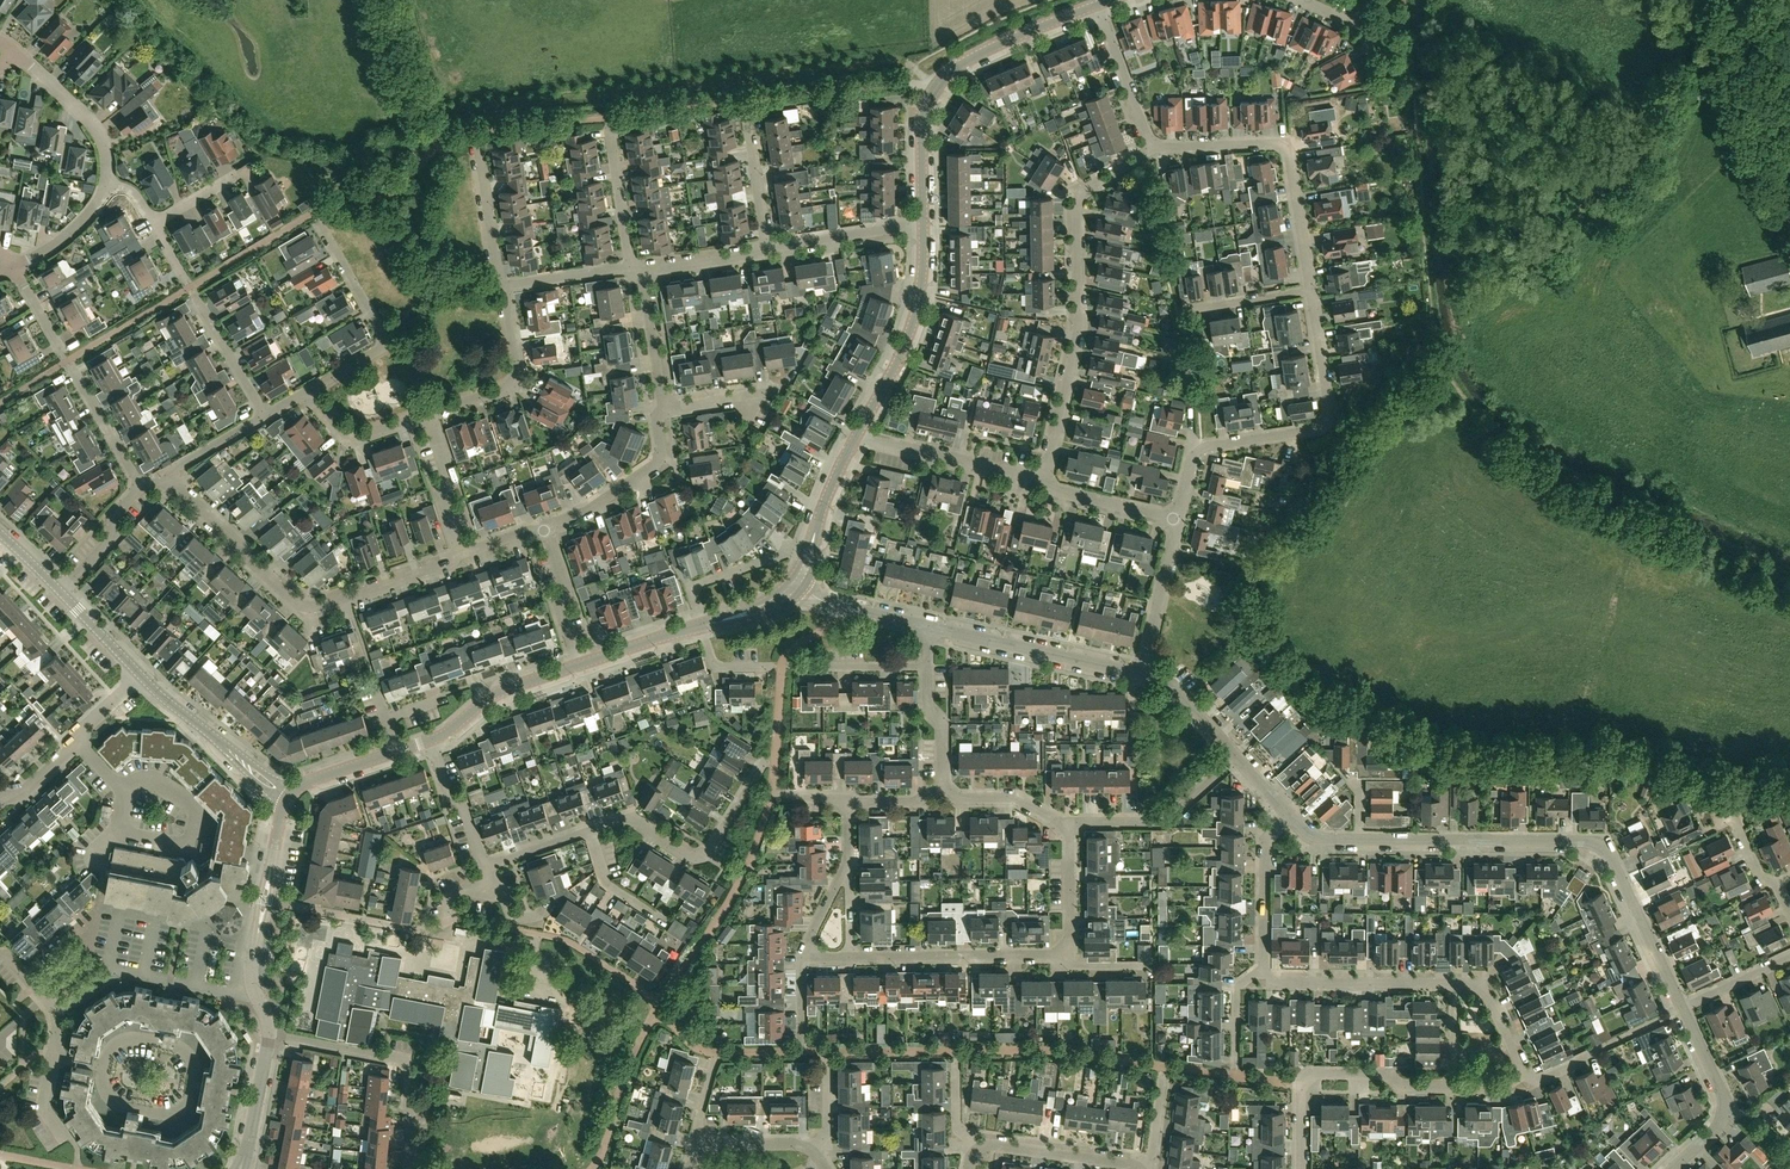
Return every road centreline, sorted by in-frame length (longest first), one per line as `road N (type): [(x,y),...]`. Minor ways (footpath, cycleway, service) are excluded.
road 1 (residential): [(1681,1010),(1603,851),(1580,843),(1359,840)]
road 2 (residential): [(1045,479),(1078,343),(1080,201),(1153,156)]
road 3 (residential): [(172,482),(296,604),(313,609),(461,558)]
road 4 (residential): [(1179,520),(1200,451),(1325,426),(1331,412),(1309,291)]
road 5 (tertiary): [(924,224),(924,116),(936,87),(982,53),(1096,5)]
road 6 (residential): [(1309,291),(1284,148),(1216,145),(1153,156)]
road 7 (residential): [(105,1070),(110,1052),(134,1037),(182,1048),(194,1066),(189,1099),(170,1113),(118,1104),(103,1081)]
road 8 (residential): [(408,1168),(407,1061),(270,1032)]
road 9 (residential): [(767,763),(707,854),(688,858),(627,819),(590,831)]
road 10 (residential): [(1303,1168),(1303,1085),(1313,1073),(1453,1086)]
road 11 (tertiary): [(856,438),(907,344),(923,277),(924,224)]
road 12 (residential): [(256,996),(109,968),(107,978),(55,1014)]
road 13 (residential): [(309,391),(385,341),(322,227)]
road 14 (residential): [(1142,674),(928,629)]
road 15 (residential): [(1063,950),(850,957)]
road 16 (tertiary): [(256,996),(253,960),(288,798)]
road 17 (residential): [(123,790),(138,778),(157,780),(194,808),(196,832),(174,844),(115,830)]
road 18 (residential): [(1045,479),(856,438)]
road 19 (tertiary): [(288,798),(141,676)]
road 20 (residential): [(1452,985),(1264,982)]
road 21 (residential): [(545,529),(586,513),(655,466),(664,407)]
road 22 (residential): [(428,414),(515,379),(501,287)]
road 23 (residential): [(1675,1168),(1710,1135),(1725,1106),(1681,1010)]
road 24 (residential): [(1233,758),(1161,820),(1071,823)]
road 25 (residential): [(1264,982),(1265,840),(1289,818)]
road 26 (residential): [(13,48),(103,136),(109,184)]
road 27 (track): [(1658,0),(1730,48),(1753,128)]
road 28 (tertiary): [(431,740),(494,696),(579,666)]
road 29 (residential): [(1153,156),(1096,5)]
road 30 (residential): [(979,1149),(1139,1168)]
road 31 (residential): [(767,247),(924,224)]
road 32 (residential): [(1142,674),(1179,520)]
road 33 (tertiary): [(796,584),(856,438)]
road 34 (tertiary): [(288,798),(308,782),(431,740)]
road 35 (residential): [(264,416),(191,286)]
road 36 (residential): [(501,287),(477,140)]
road 37 (residential): [(461,558),(428,414)]
road 38 (residential): [(1179,520),(1054,491),(1045,479)]
road 39 (residential): [(141,484),(68,361)]
road 40 (residential): [(631,266),(609,126)]
road 41 (residential): [(579,666),(545,529)]
road 42 (residential): [(928,629),(835,605),(796,584)]
road 43 (residential): [(703,626),(694,596),(700,584),(790,552)]
road 44 (residential): [(428,414),(363,435),(348,432),(309,391)]
road 45 (residential): [(60,592),(114,537),(113,518),(141,484)]
road 46 (tertiary): [(240,1168),(270,1032)]
road 47 (residential): [(1071,823),(1017,798),(957,798),(941,787)]
road 48 (residential): [(486,866),(431,740)]
road 49 (residential): [(767,247),(748,112)]
road 50 (residential): [(664,407),(645,273)]
road 51 (residential): [(928,665),(794,665)]
road 52 (residential): [(501,287),(631,266)]
road 53 (tertiary): [(579,666),(703,626)]
road 54 (residential): [(109,184),(68,235),(12,266)]
road 55 (residential): [(667,923),(605,884),(590,831)]
road 56 (residential): [(1071,823),(1063,950)]
road 57 (residential): [(1233,758),(1174,688),(1142,674)]
road 58 (residential): [(941,787),(941,723),(929,709),(928,665)]
road 59 (residential): [(645,273),(767,247)]
road 60 (residential): [(1521,1074),(1483,990),(1452,985)]
road 61 (residential): [(1189,311),(1309,291)]
road 62 (residential): [(1681,1010),(1789,958)]

